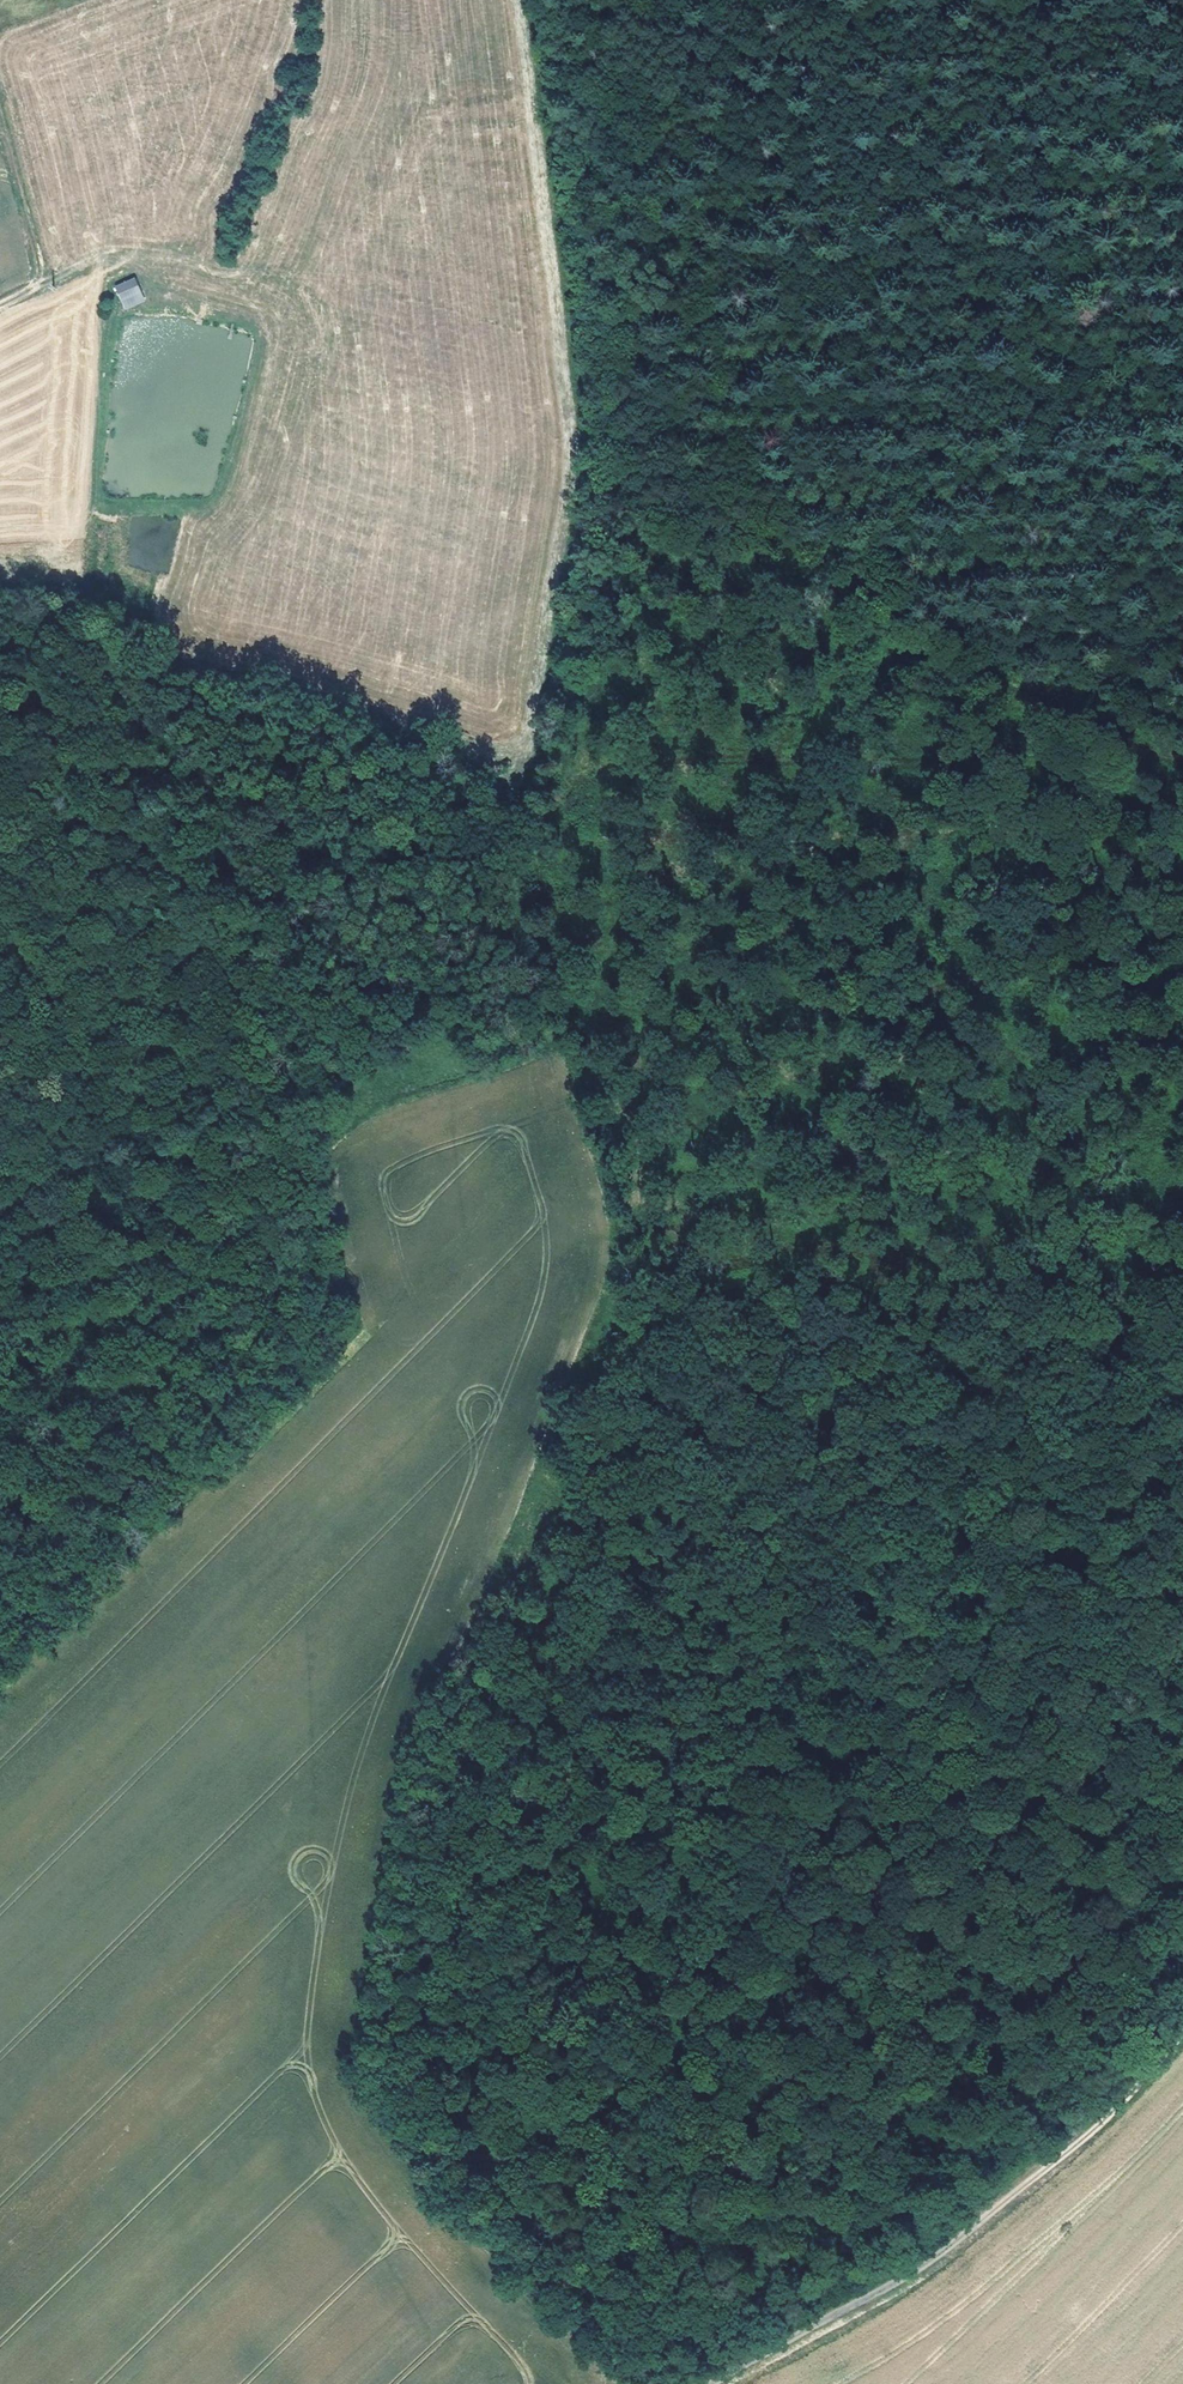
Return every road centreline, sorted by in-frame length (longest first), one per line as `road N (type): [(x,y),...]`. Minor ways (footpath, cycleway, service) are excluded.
road 1 (track): [(709,2383),(947,2249),(1093,2131),(1182,2030)]
road 2 (track): [(0,121),(45,281),(0,306)]

